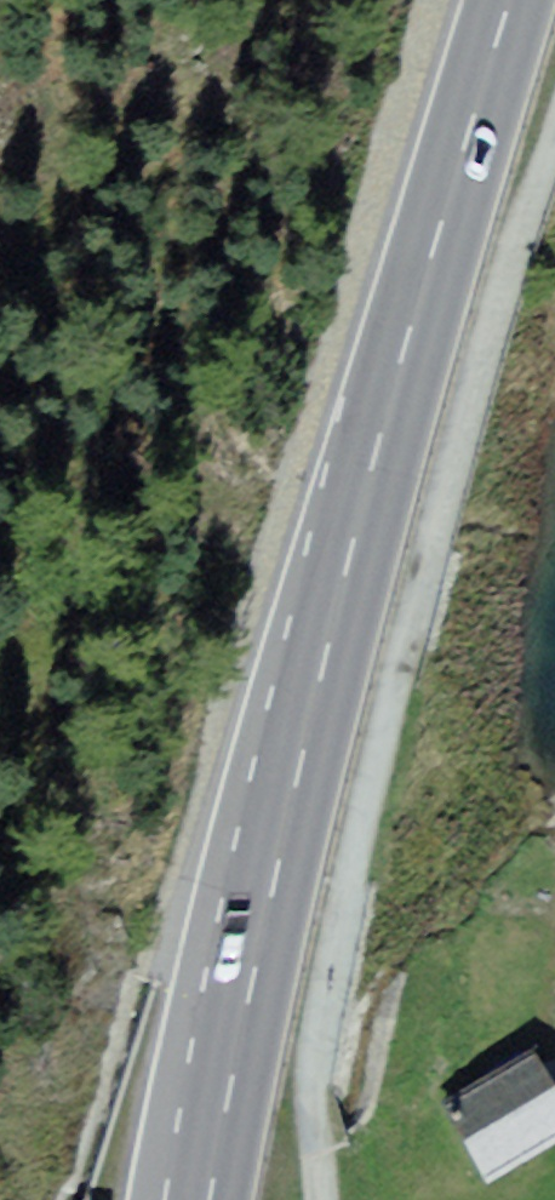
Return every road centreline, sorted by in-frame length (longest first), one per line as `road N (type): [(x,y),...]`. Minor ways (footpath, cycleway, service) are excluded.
road 1 (primary): [(209,1199),(334,622),(508,0)]
road 2 (track): [(322,1199),(316,1116),(399,676),(474,399),(554,152)]

